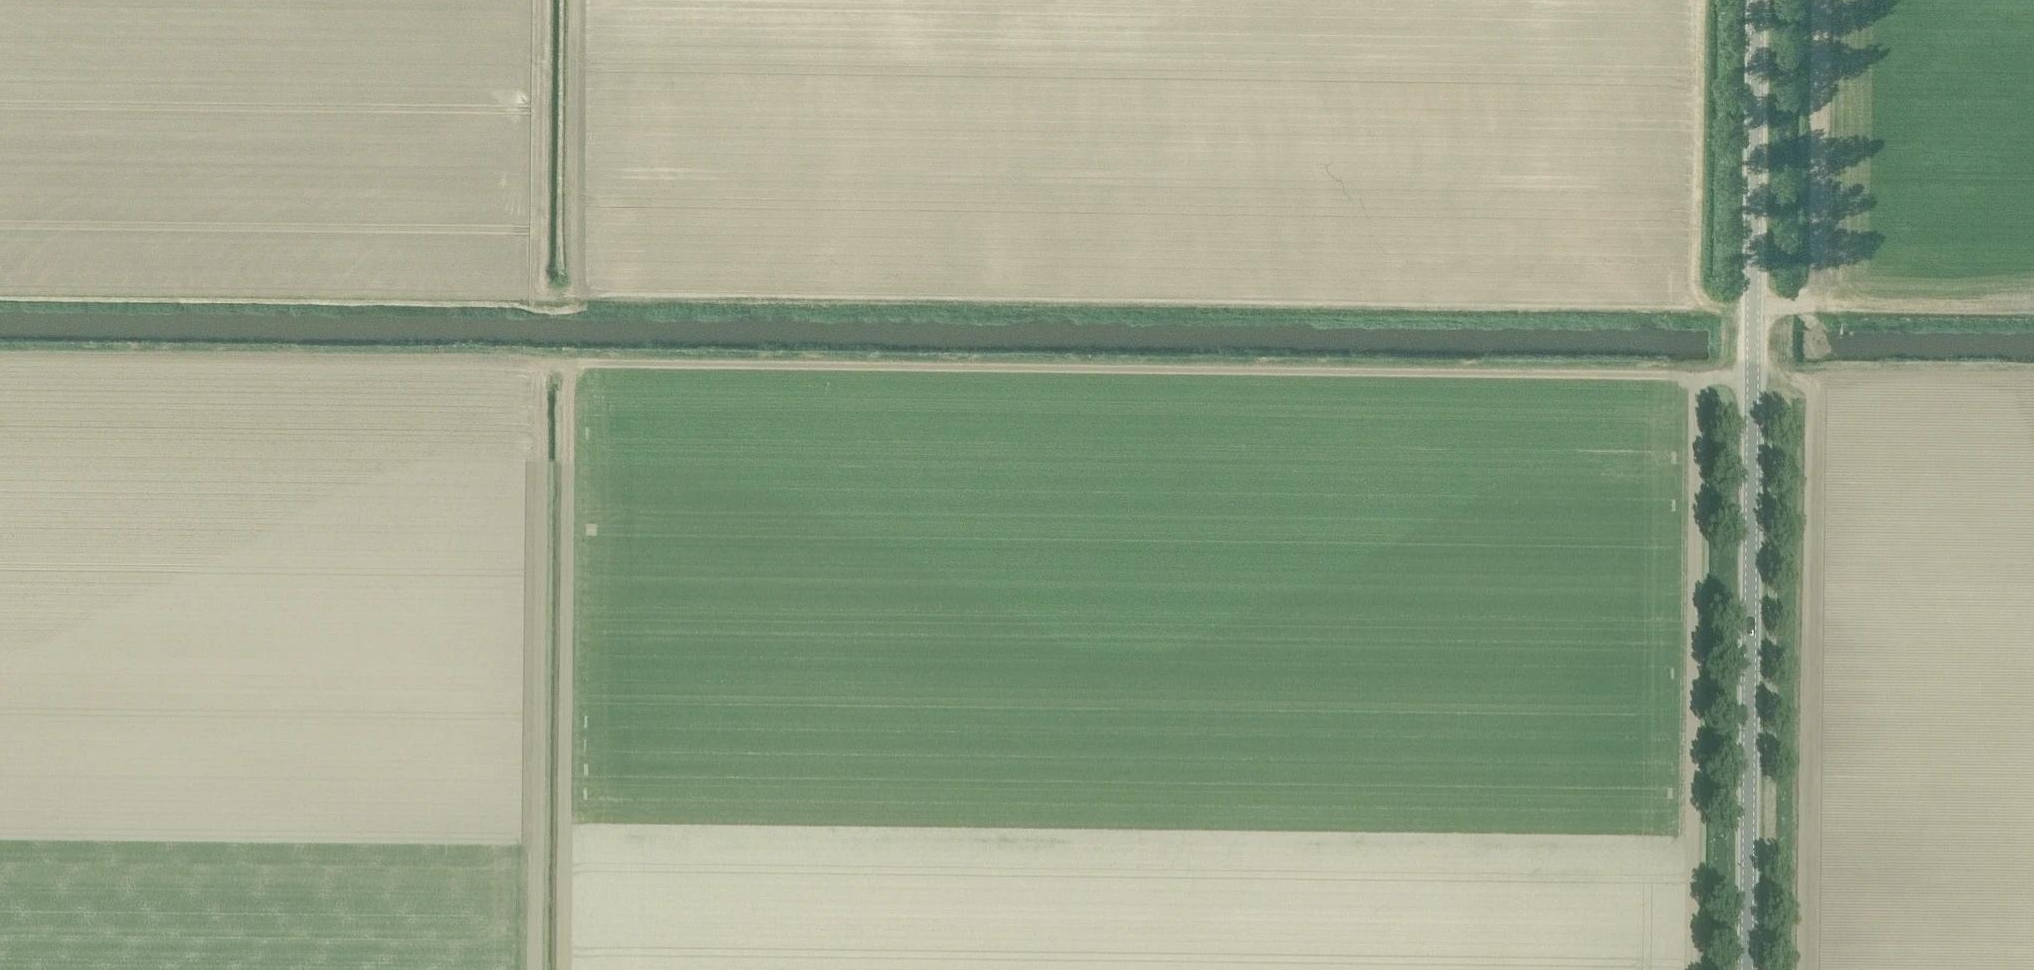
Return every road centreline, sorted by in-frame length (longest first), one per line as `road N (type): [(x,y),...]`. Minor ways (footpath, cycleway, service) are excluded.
road 1 (unclassified): [(1756,0),(1746,969)]

